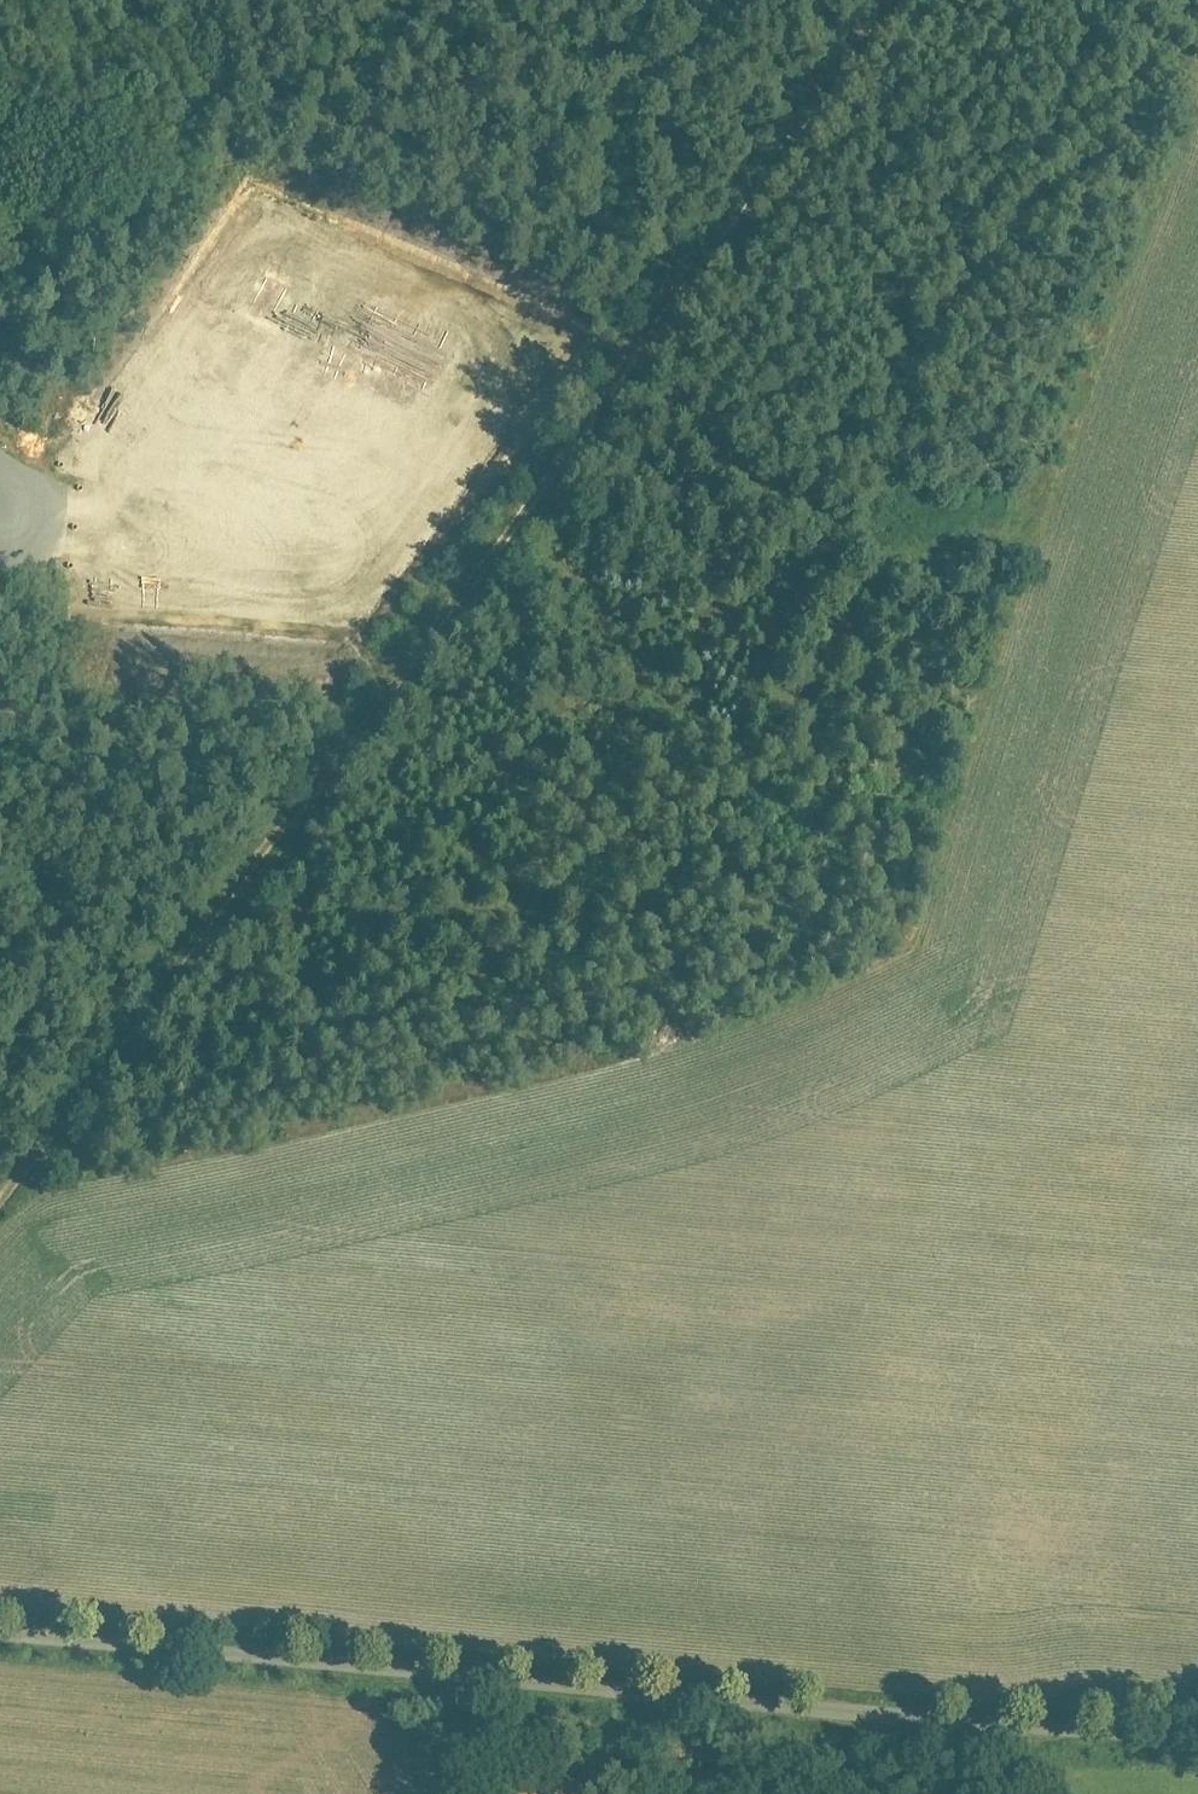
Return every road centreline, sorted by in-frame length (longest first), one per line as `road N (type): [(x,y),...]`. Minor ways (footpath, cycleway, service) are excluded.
road 1 (track): [(0,1197),(878,0)]
road 2 (residential): [(0,1635),(1197,1740)]

